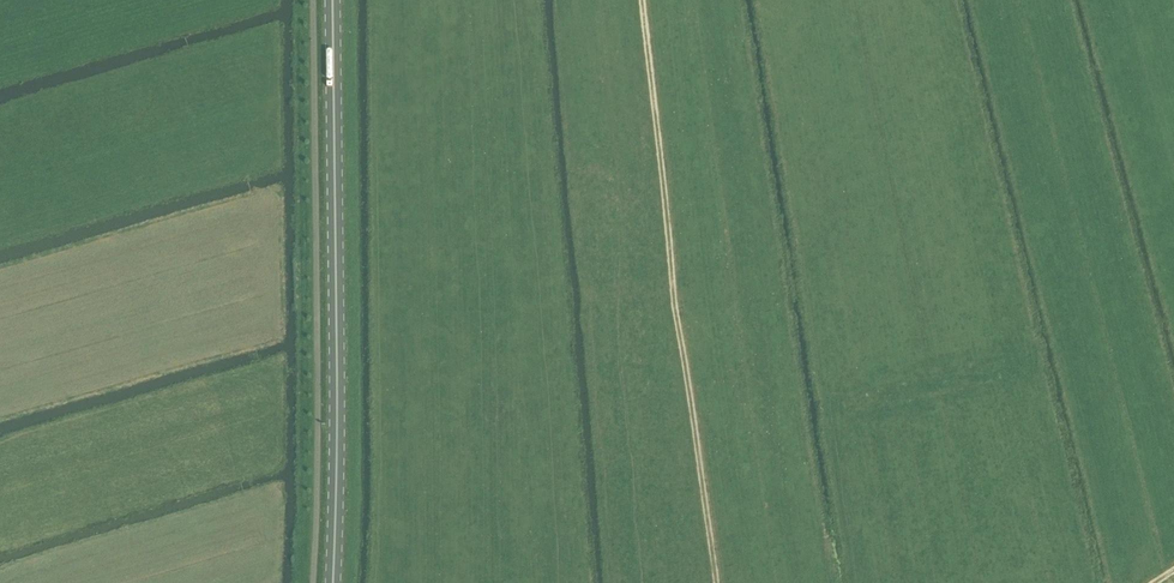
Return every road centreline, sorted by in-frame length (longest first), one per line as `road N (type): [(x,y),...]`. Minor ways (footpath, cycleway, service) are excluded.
road 1 (primary): [(331,582),(333,0)]

